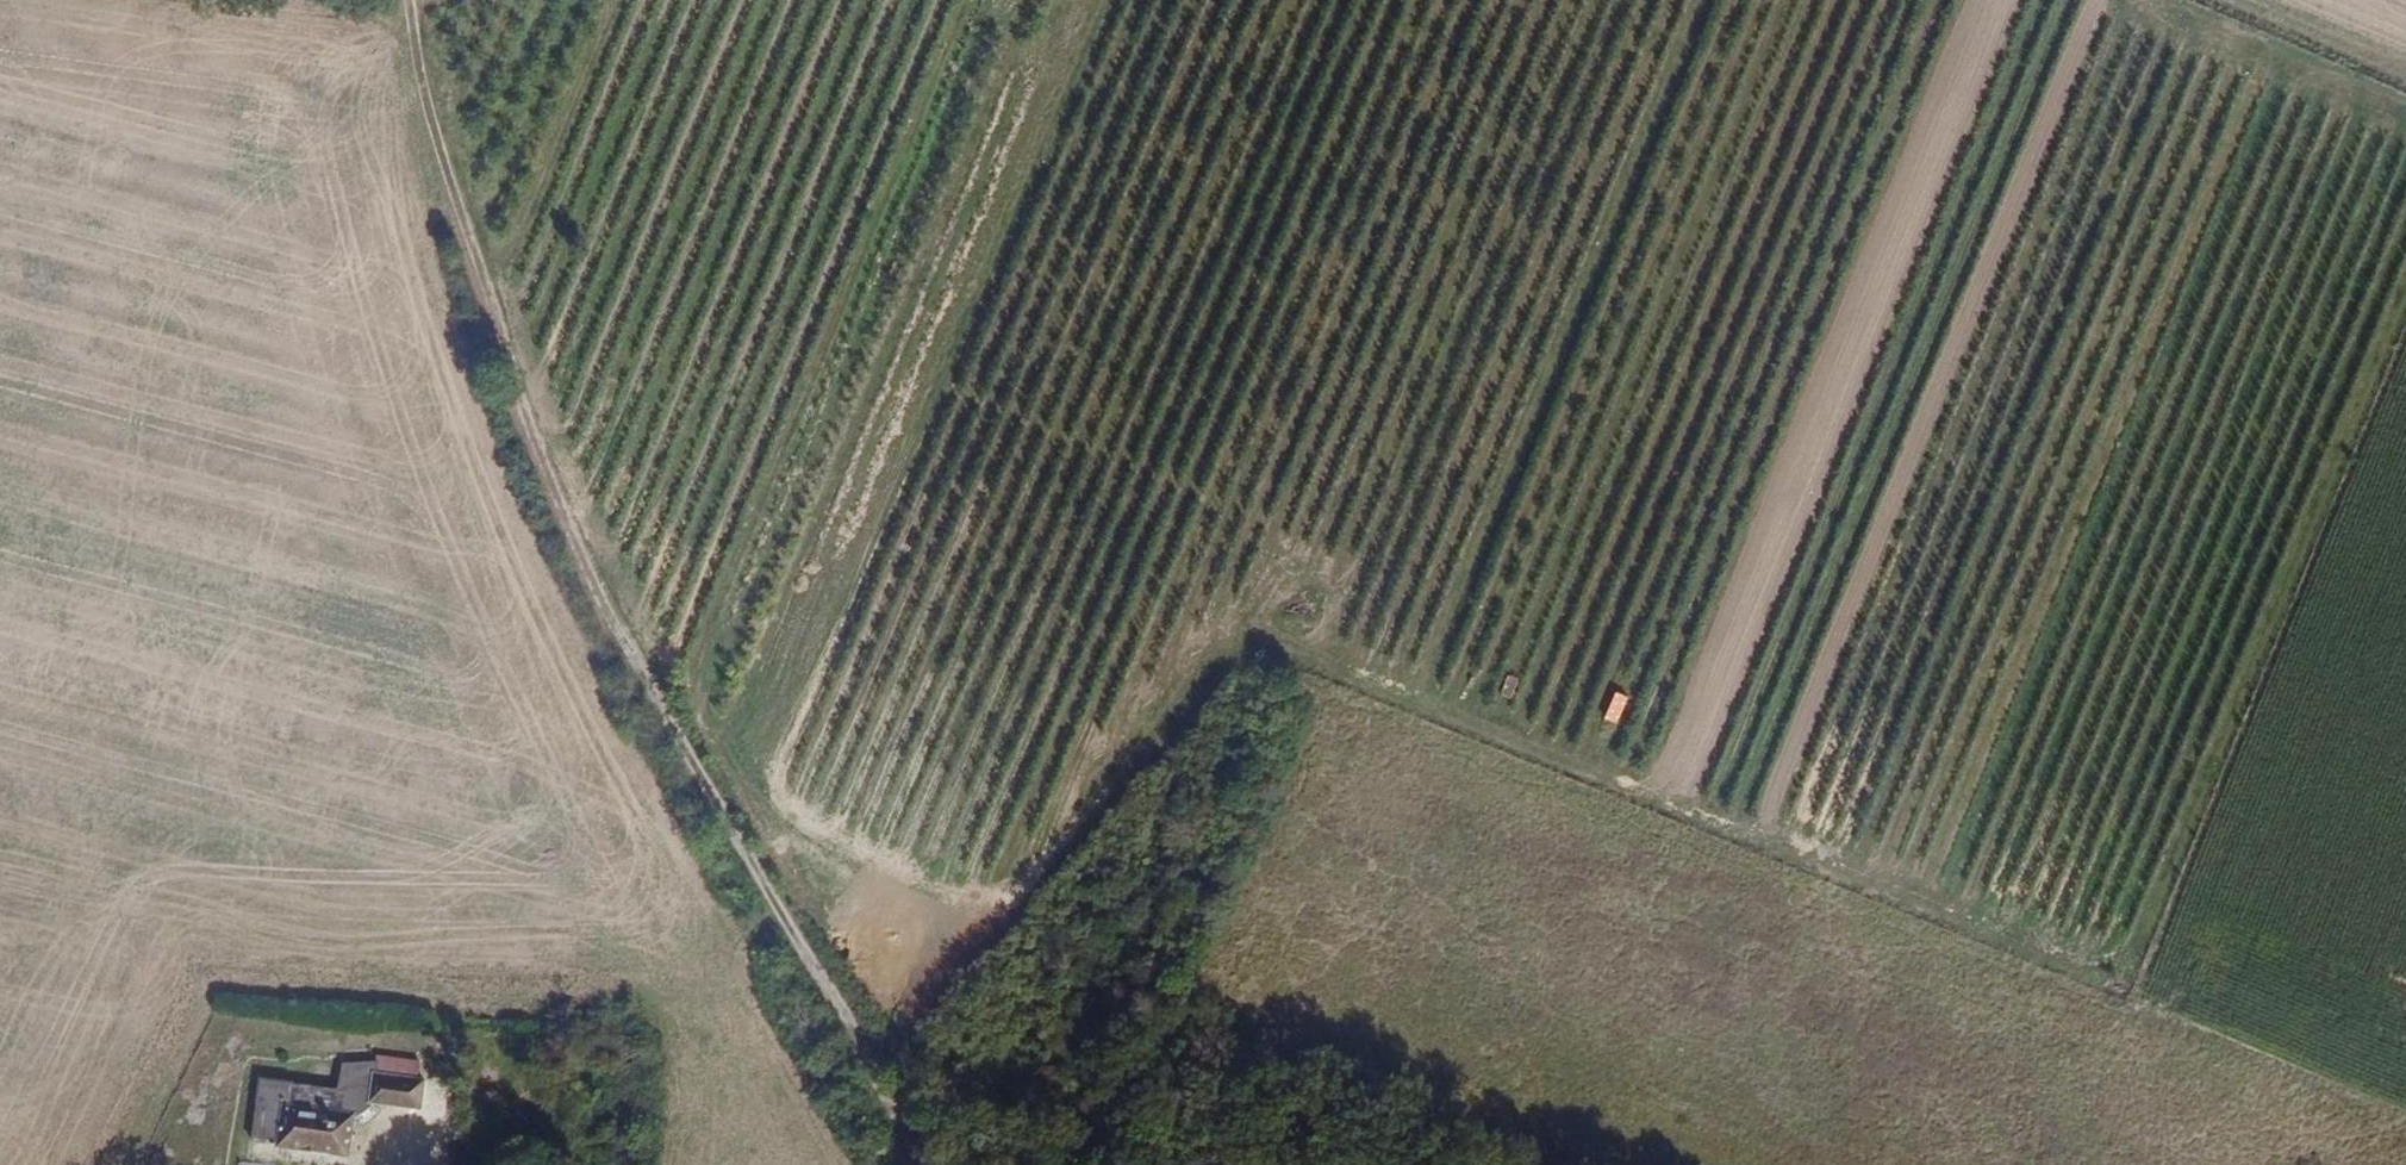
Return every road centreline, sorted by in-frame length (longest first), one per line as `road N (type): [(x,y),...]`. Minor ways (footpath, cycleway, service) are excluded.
road 1 (track): [(921,1164),(657,708),(551,472),(422,78),(411,0)]
road 2 (track): [(2223,0),(2405,75)]

